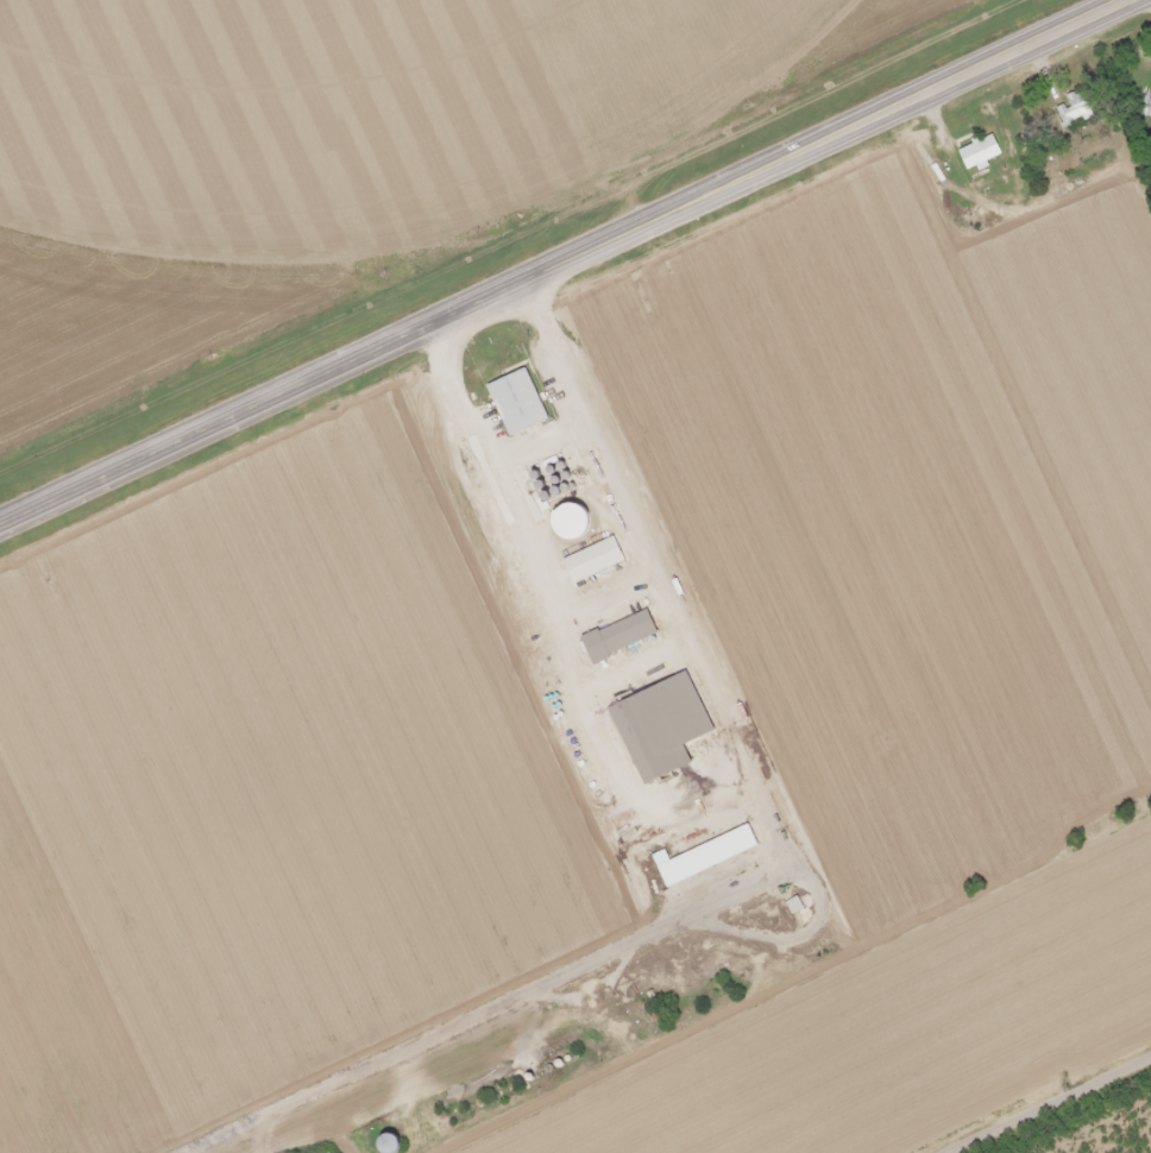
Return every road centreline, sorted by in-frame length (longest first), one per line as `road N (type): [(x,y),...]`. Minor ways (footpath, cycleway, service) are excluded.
road 1 (trunk): [(0,524),(1133,0)]
road 2 (residential): [(962,1152),(1150,1065)]

